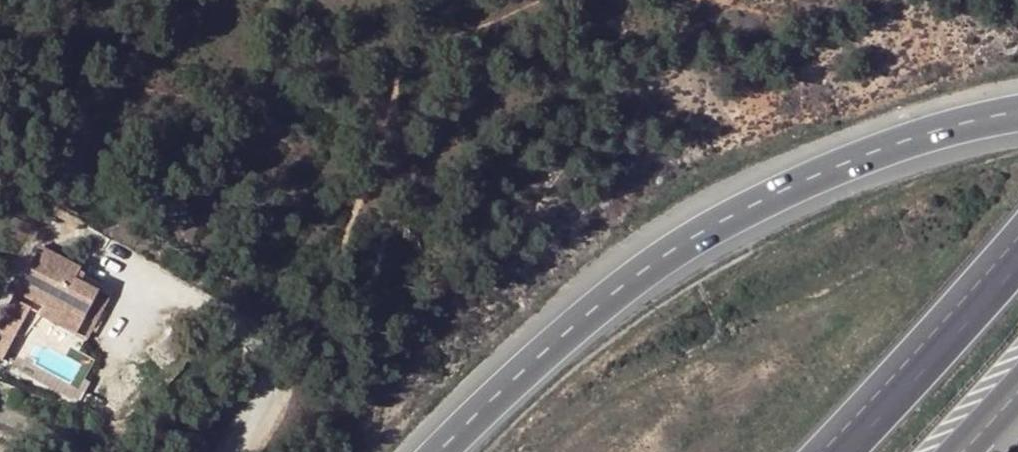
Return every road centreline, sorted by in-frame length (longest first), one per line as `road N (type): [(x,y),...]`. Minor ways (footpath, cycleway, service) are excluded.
road 1 (motorway): [(1017,109),(869,152),(726,215),(596,300),(434,451)]
road 2 (motorway): [(1017,245),(826,451)]

